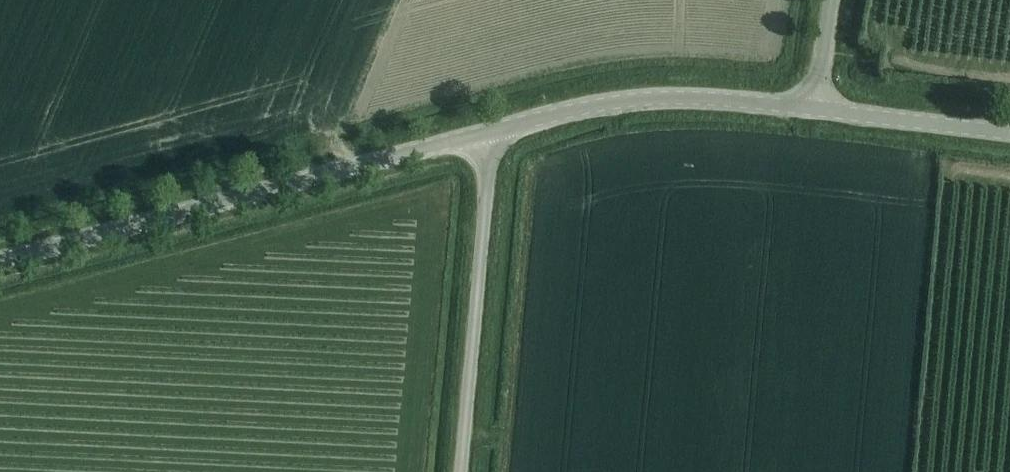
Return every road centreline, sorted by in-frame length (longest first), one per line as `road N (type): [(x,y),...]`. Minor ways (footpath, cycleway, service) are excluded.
road 1 (tertiary): [(0,263),(487,133)]
road 2 (unclassified): [(458,471),(487,133)]
road 3 (tertiary): [(487,133),(661,97),(814,106)]
road 4 (tertiary): [(1009,130),(814,106)]

